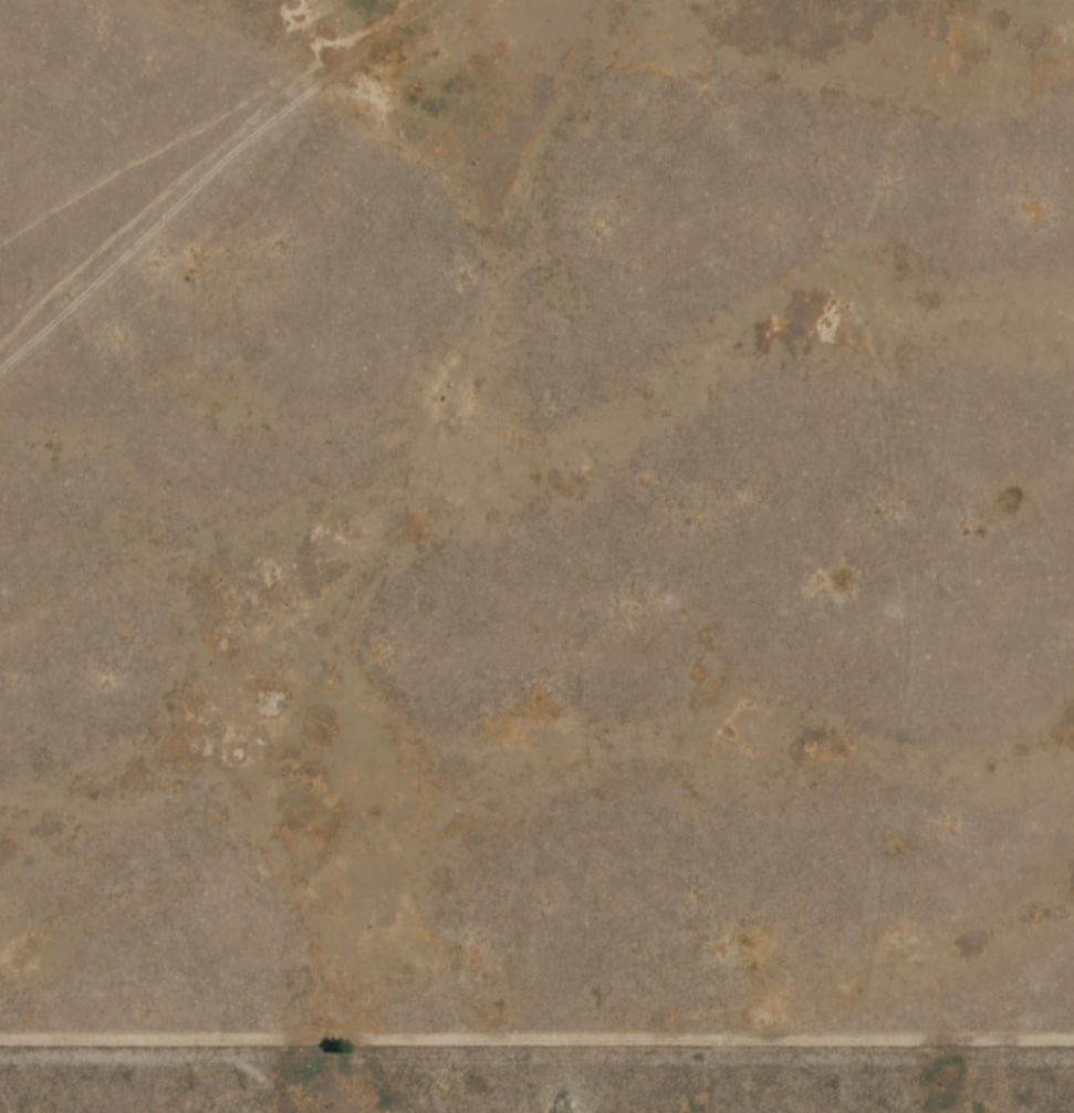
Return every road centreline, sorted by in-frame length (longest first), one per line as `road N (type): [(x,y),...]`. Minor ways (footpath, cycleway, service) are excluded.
road 1 (track): [(0,380),(367,34),(419,0)]

